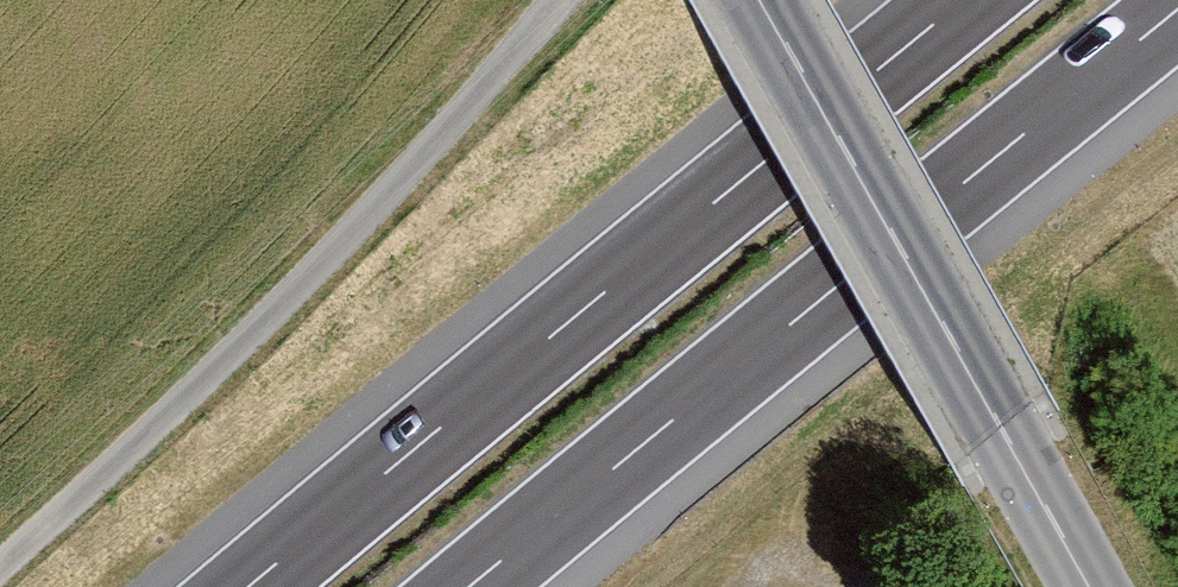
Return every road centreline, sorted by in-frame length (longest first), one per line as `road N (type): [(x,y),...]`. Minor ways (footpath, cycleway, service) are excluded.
road 1 (motorway): [(964,0),(248,586)]
road 2 (motorway): [(471,586),(1177,12)]
road 3 (track): [(0,572),(349,247),(565,0)]
road 4 (tertiary): [(760,0),(1088,586)]

